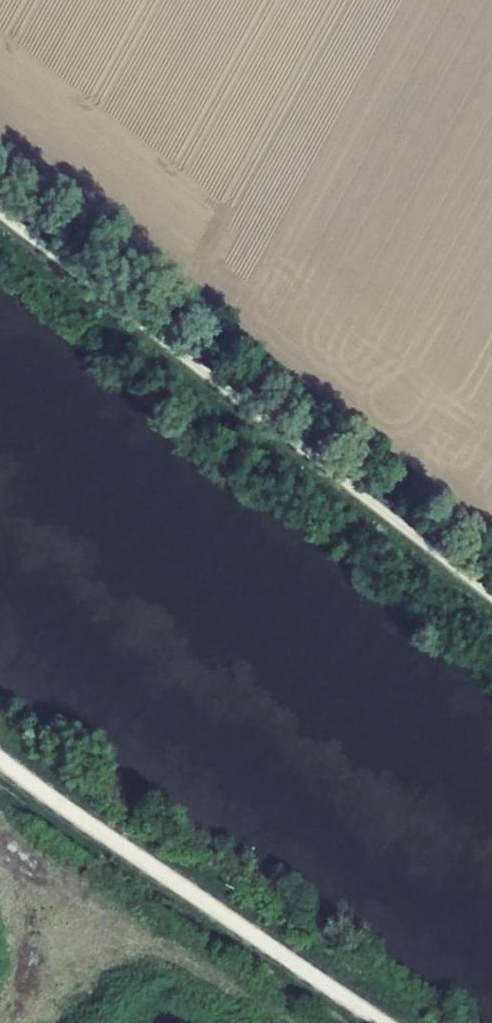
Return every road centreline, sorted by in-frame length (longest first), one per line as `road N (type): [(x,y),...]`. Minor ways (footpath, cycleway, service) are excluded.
road 1 (track): [(270,1022),(0,846)]

